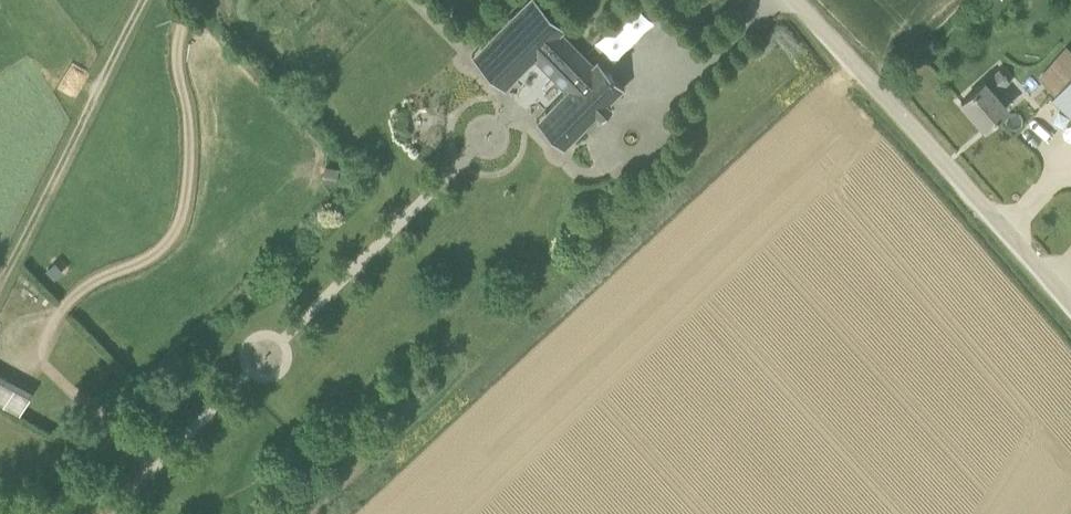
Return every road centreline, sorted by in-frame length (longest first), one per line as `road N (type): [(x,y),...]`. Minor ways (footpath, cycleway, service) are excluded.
road 1 (unclassified): [(1070,307),(795,0)]
road 2 (track): [(0,288),(144,0)]

